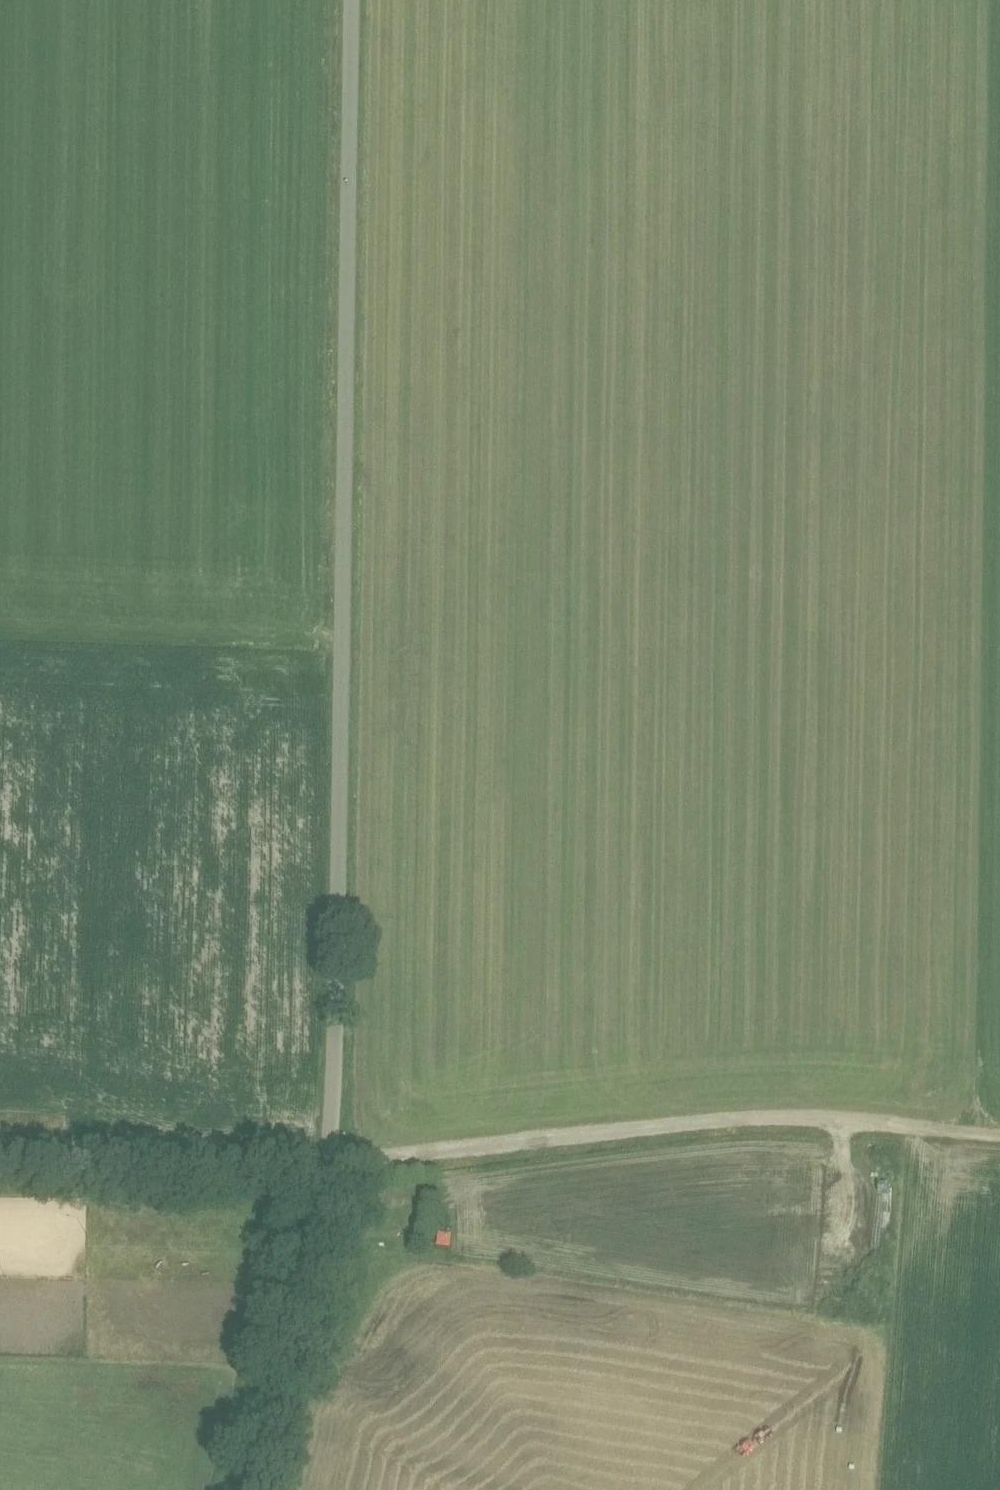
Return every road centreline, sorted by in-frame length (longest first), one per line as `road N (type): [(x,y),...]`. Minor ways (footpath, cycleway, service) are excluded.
road 1 (unclassified): [(266,1489),(327,1206),(335,1126),(352,0)]
road 2 (track): [(0,1157),(332,1161),(757,1115),(999,1130)]

